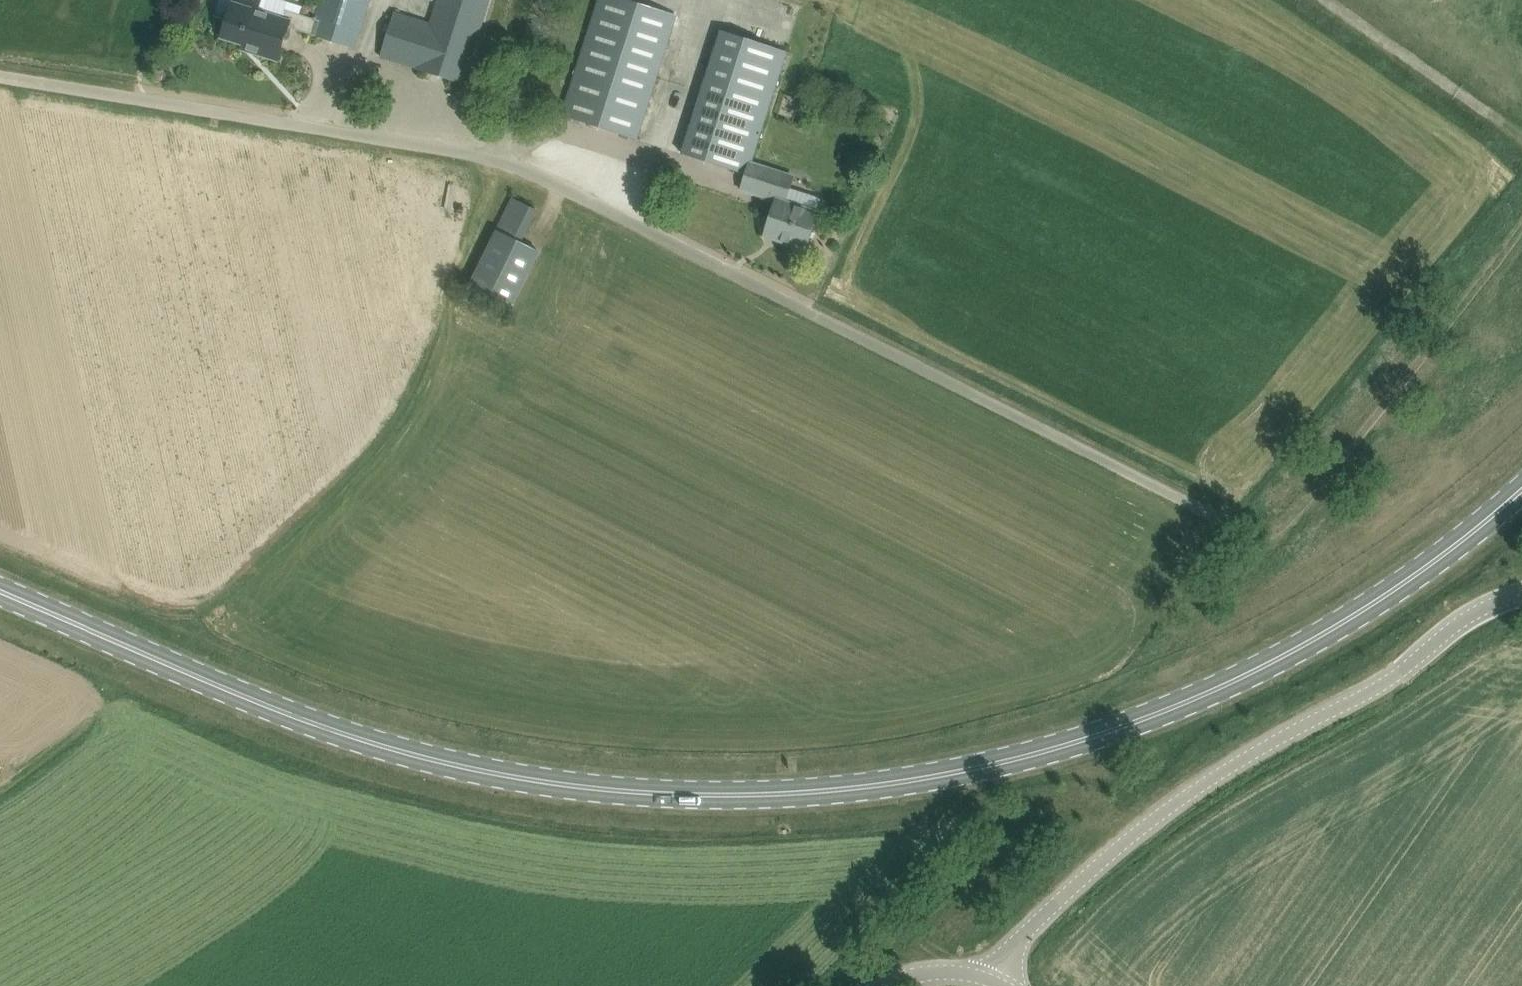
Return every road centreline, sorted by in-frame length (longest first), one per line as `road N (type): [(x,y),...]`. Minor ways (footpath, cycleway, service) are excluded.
road 1 (primary): [(0,591),(440,767),(603,792),(813,793),(1011,759),(1218,687),(1375,604),(1521,486)]
road 2 (unclassified): [(1255,533),(499,158)]
road 3 (unclassified): [(989,973),(1093,867),(1182,800),(1375,689),(1471,615),(1521,594)]
road 4 (track): [(243,578),(395,439),(417,404),(499,158)]
road 5 (unclassified): [(0,75),(499,158)]
road 6 (track): [(1255,533),(1297,516),(1521,230)]
road 7 (track): [(1521,137),(1321,0)]

